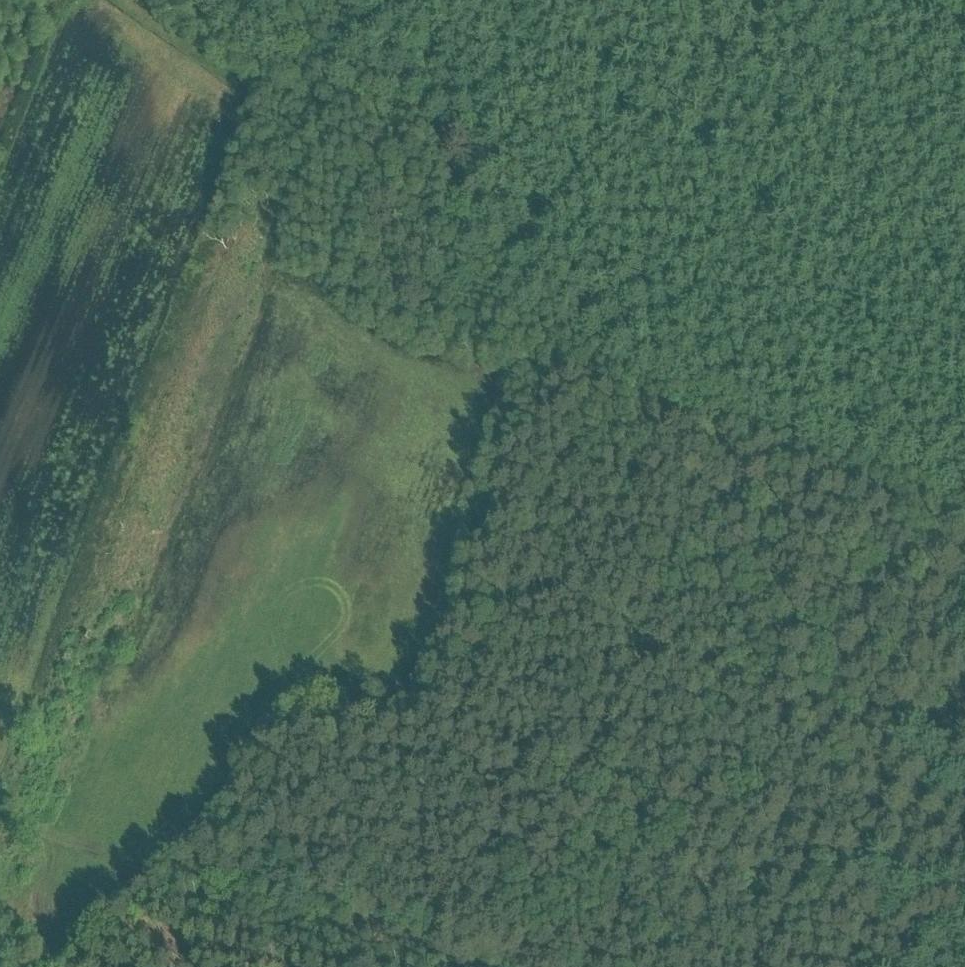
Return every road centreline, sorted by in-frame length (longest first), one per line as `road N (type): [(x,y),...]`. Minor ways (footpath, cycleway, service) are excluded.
road 1 (track): [(154,872),(430,966)]

